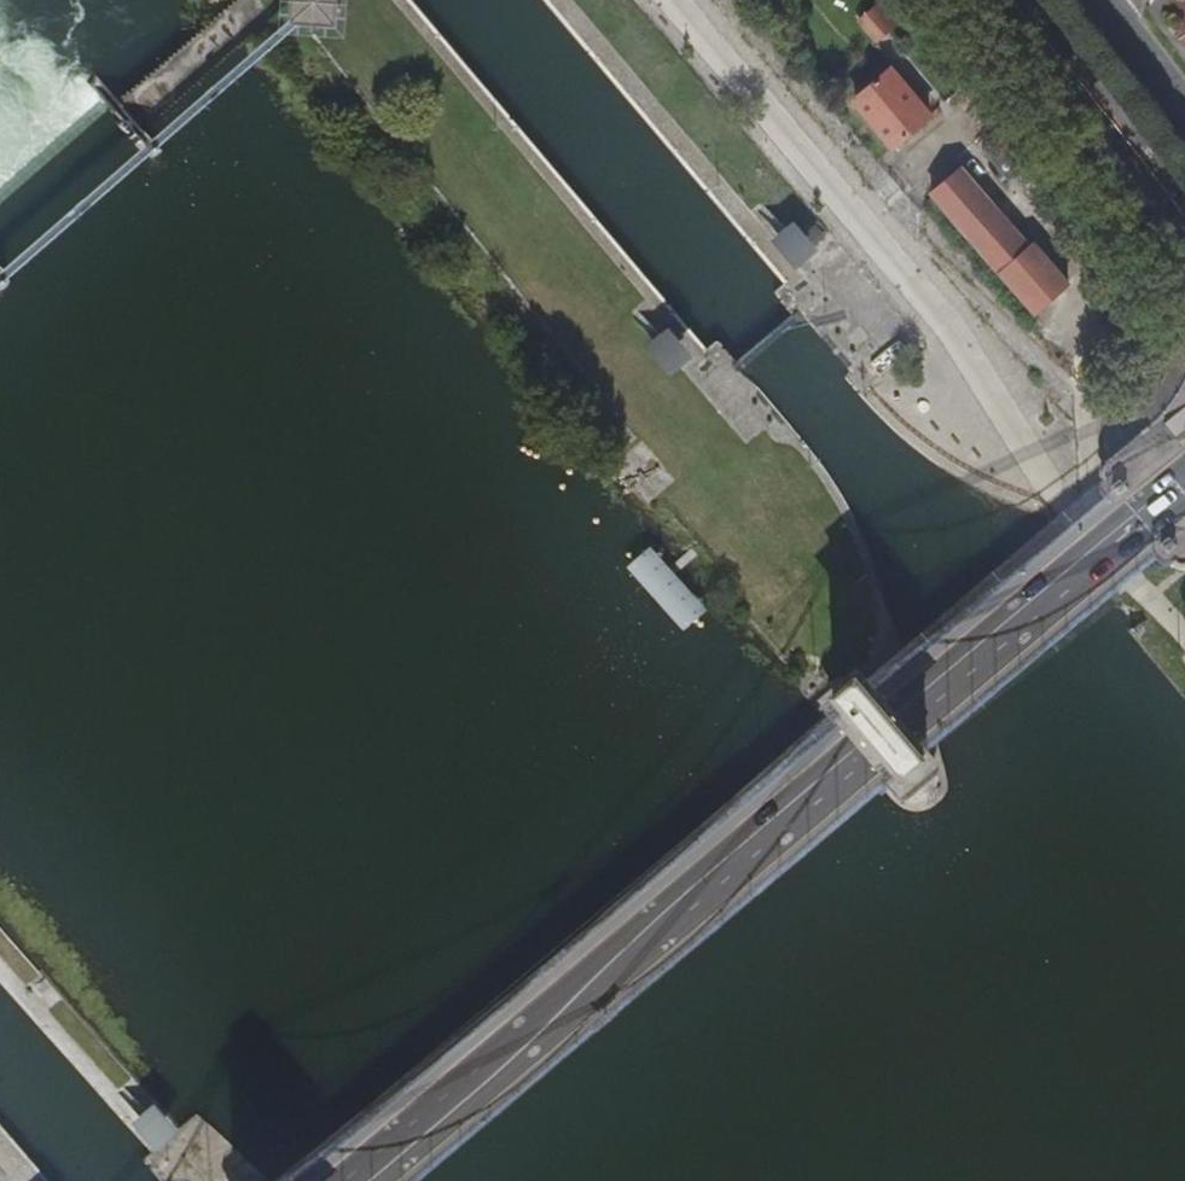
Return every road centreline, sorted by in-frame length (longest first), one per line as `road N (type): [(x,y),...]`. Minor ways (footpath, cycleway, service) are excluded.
road 1 (secondary): [(1184,492),(372,1180)]
road 2 (secondary): [(1001,0),(1184,237)]
road 3 (secondary): [(1184,110),(1103,2)]

